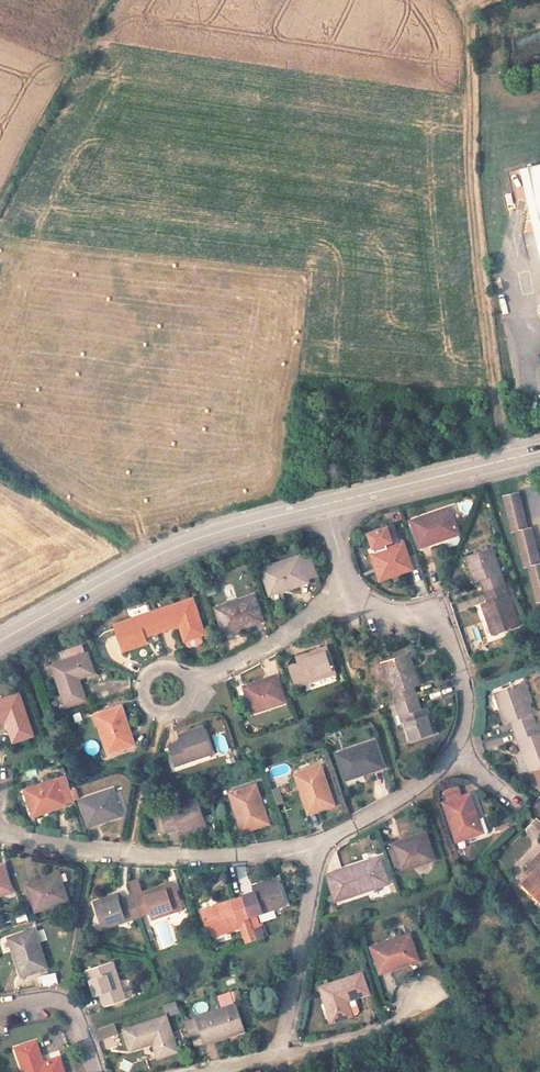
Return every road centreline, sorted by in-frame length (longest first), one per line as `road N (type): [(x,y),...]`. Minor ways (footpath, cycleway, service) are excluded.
road 1 (track): [(511,459),(492,376),(471,180),(468,25),(469,4),(486,0)]
road 2 (secondary): [(0,641),(163,553),(324,505)]
road 3 (residential): [(318,845),(137,856),(0,828)]
road 4 (residential): [(345,587),(369,605),(425,621),(452,647),(467,693),(456,750)]
road 5 (secondary): [(324,505),(539,452)]
road 6 (residential): [(318,845),(281,1053)]
road 7 (residential): [(345,587),(262,649),(199,679)]
road 8 (residential): [(456,750),(422,785),(318,845)]
road 9 (residential): [(281,1053),(362,1035),(419,1007)]
road 10 (residential): [(96,1071),(74,1009),(45,996),(0,1010)]
road 11 (residential): [(199,679),(162,666),(147,674),(142,692),(157,715),(188,704)]

